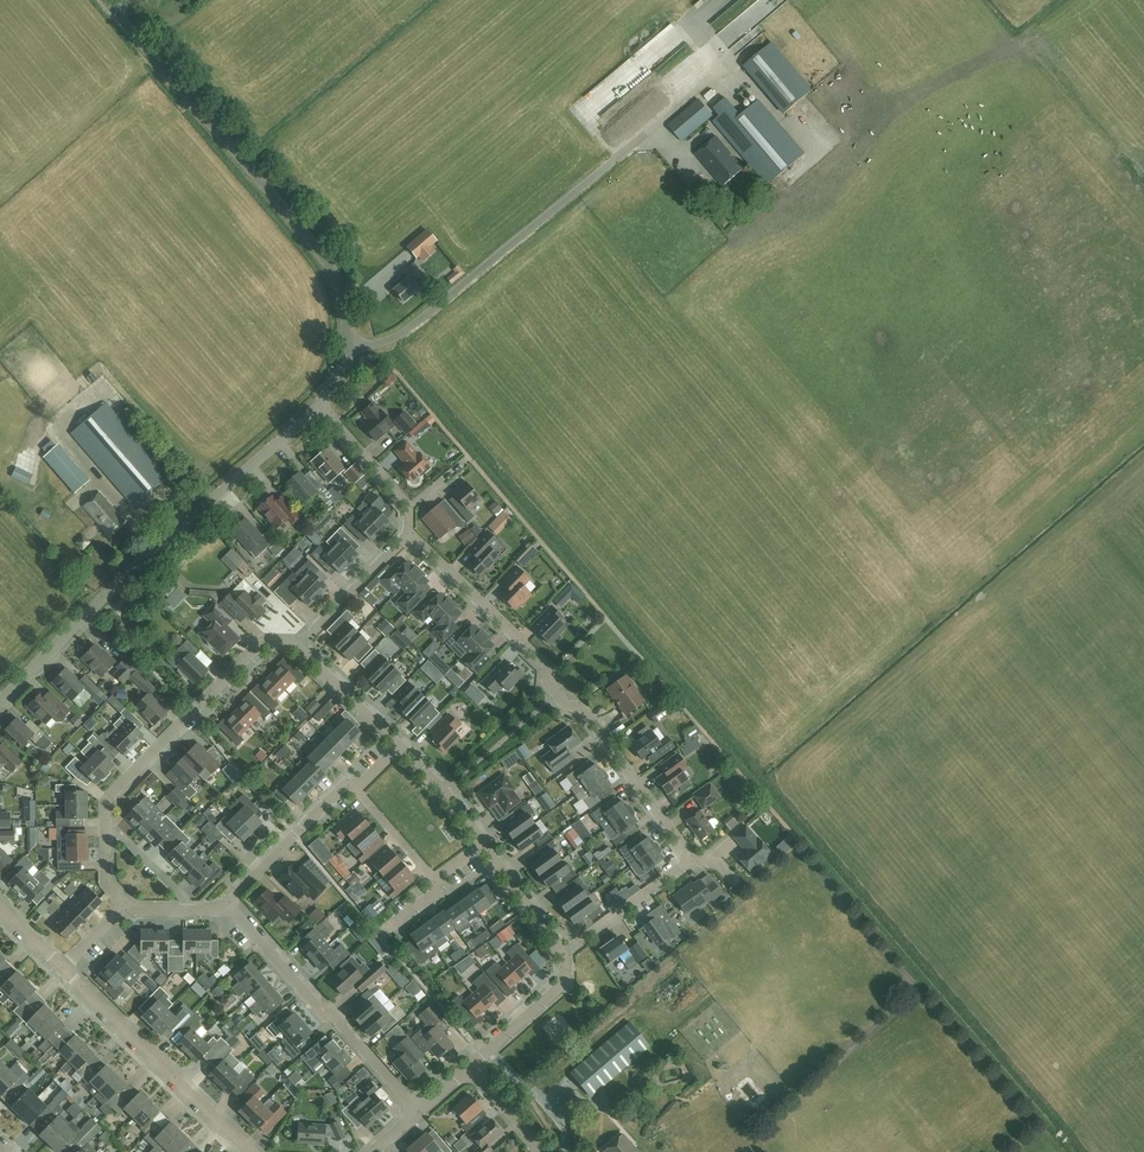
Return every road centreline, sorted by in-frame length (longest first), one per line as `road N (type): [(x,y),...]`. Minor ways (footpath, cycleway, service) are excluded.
road 1 (unclassified): [(319,404),(347,346),(344,307),(324,258),(105,0)]
road 2 (residential): [(692,860),(583,708),(557,694),(547,666),(408,531)]
road 3 (unclassified): [(0,702),(92,607),(319,404)]
road 4 (residential): [(298,648),(260,647),(105,802),(106,834)]
road 5 (residential): [(420,1113),(227,905)]
road 6 (residential): [(249,1151),(64,969)]
road 7 (residential): [(227,905),(352,784)]
road 8 (residential): [(561,953),(692,860)]
road 9 (residential): [(408,531),(298,648)]
road 10 (residential): [(468,1069),(561,986),(561,953)]
road 11 (residential): [(400,750),(298,648)]
road 12 (residential): [(410,507),(319,404)]
road 13 (residential): [(561,953),(482,843)]
road 14 (residential): [(439,883),(352,784)]
road 15 (residential): [(482,843),(400,750)]

